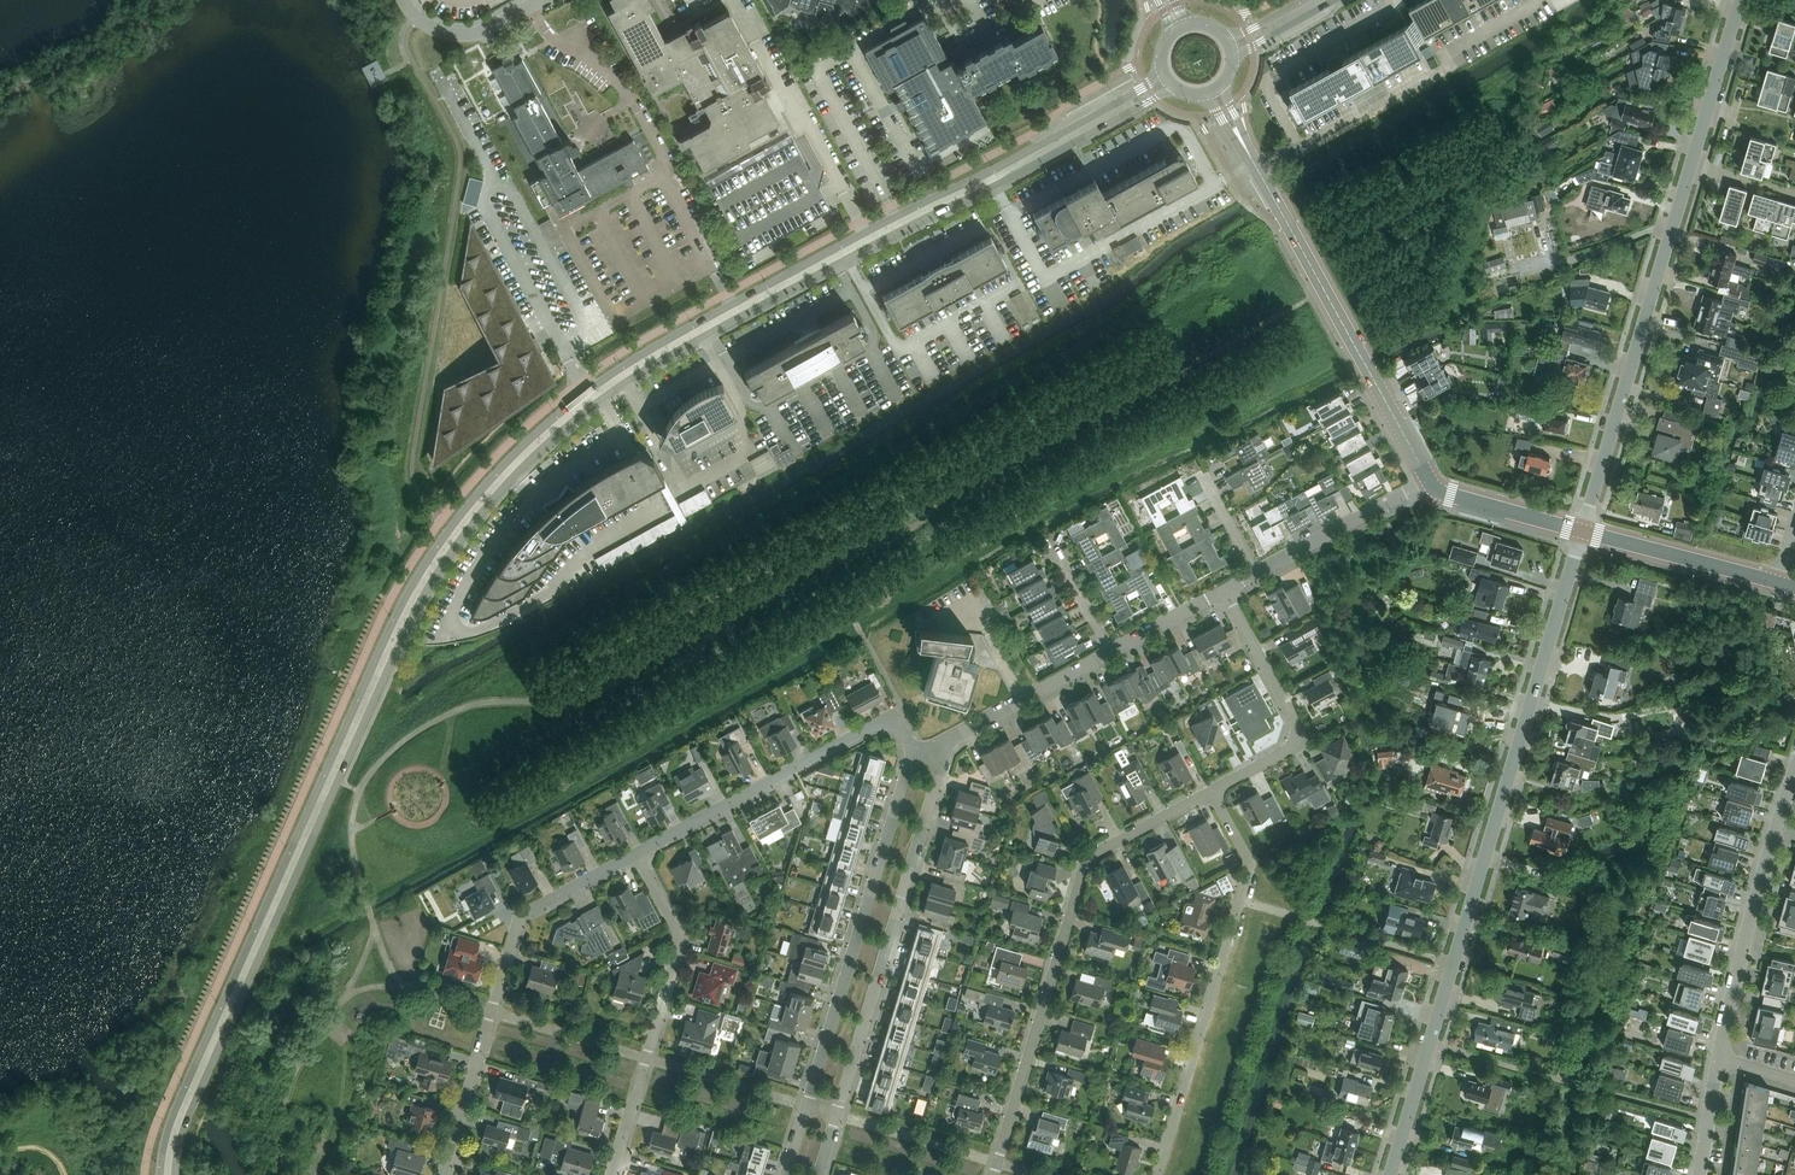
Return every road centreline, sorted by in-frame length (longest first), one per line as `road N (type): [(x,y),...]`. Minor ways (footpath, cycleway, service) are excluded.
road 1 (secondary): [(1163,70),(1070,130),(661,343),(518,446),(468,502),(393,619),(173,1112),(160,1174)]
road 2 (secondary): [(176,1174),(188,1120),(407,631),(481,515),(525,467),(669,357),(1178,89)]
road 3 (residential): [(1390,1174),(1582,531)]
road 4 (residential): [(994,1174),(1083,860),(1097,847),(1214,796)]
road 5 (tertiary): [(1430,482),(1215,90)]
road 6 (residential): [(442,1174),(518,920),(636,854)]
road 7 (residential): [(1158,1174),(1249,870),(1214,796)]
road 8 (residential): [(836,1116),(948,745)]
road 9 (residential): [(1582,531),(1691,165)]
road 10 (residential): [(915,753),(808,1106)]
road 11 (residential): [(611,1174),(682,940),(636,854)]
road 12 (residential): [(636,854),(887,720),(915,753)]
road 13 (residential): [(1718,1059),(1794,772)]
road 14 (residential): [(1214,796),(1289,753),(1296,738),(1295,719),(1225,594)]
road 15 (tertiary): [(1776,582),(1582,531)]
road 16 (residential): [(1256,578),(1430,482)]
road 17 (residential): [(948,745),(1110,655)]
road 18 (residential): [(1691,165),(1739,0)]
road 19 (residential): [(545,0),(468,36),(433,30),(402,0)]
road 20 (tertiary): [(1582,531),(1445,493),(1430,482)]
road 21 (residential): [(1110,655),(1225,594)]
road 22 (secondary): [(1232,63),(1337,0)]

